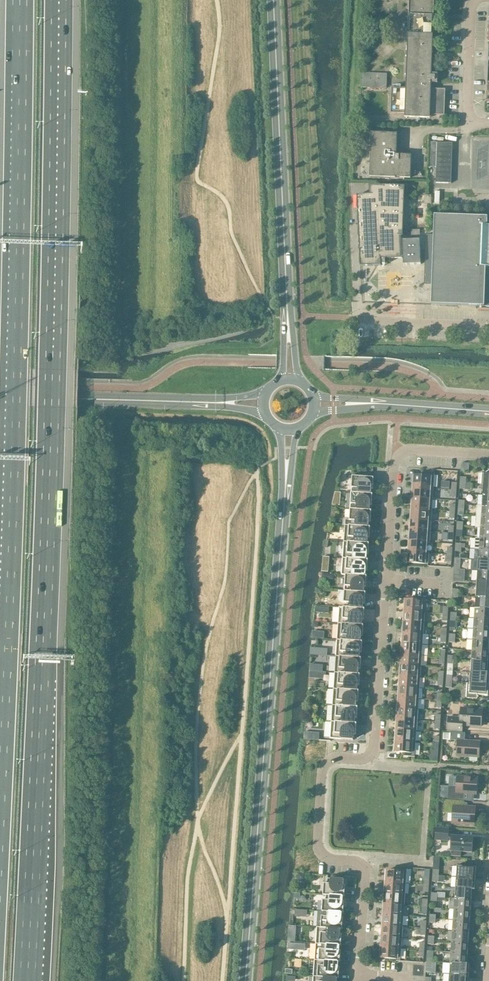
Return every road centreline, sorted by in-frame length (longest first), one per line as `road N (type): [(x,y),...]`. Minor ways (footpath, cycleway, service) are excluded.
road 1 (motorway): [(29,980),(58,0)]
road 2 (motorway): [(21,0),(0,820)]
road 3 (residential): [(358,980),(366,871),(319,849),(322,770),(331,760),(366,761),(373,753),(395,459),(409,450),(488,455)]
road 4 (track): [(224,980),(228,924),(203,844),(197,739),(231,522),(258,468)]
road 5 (secondary): [(245,980),(286,473)]
road 6 (secondary): [(288,317),(274,0)]
road 7 (tertiary): [(0,396),(214,403)]
road 8 (residential): [(488,122),(468,113),(470,0)]
road 9 (residential): [(488,327),(357,322)]
road 10 (unclassified): [(364,403),(488,411)]

